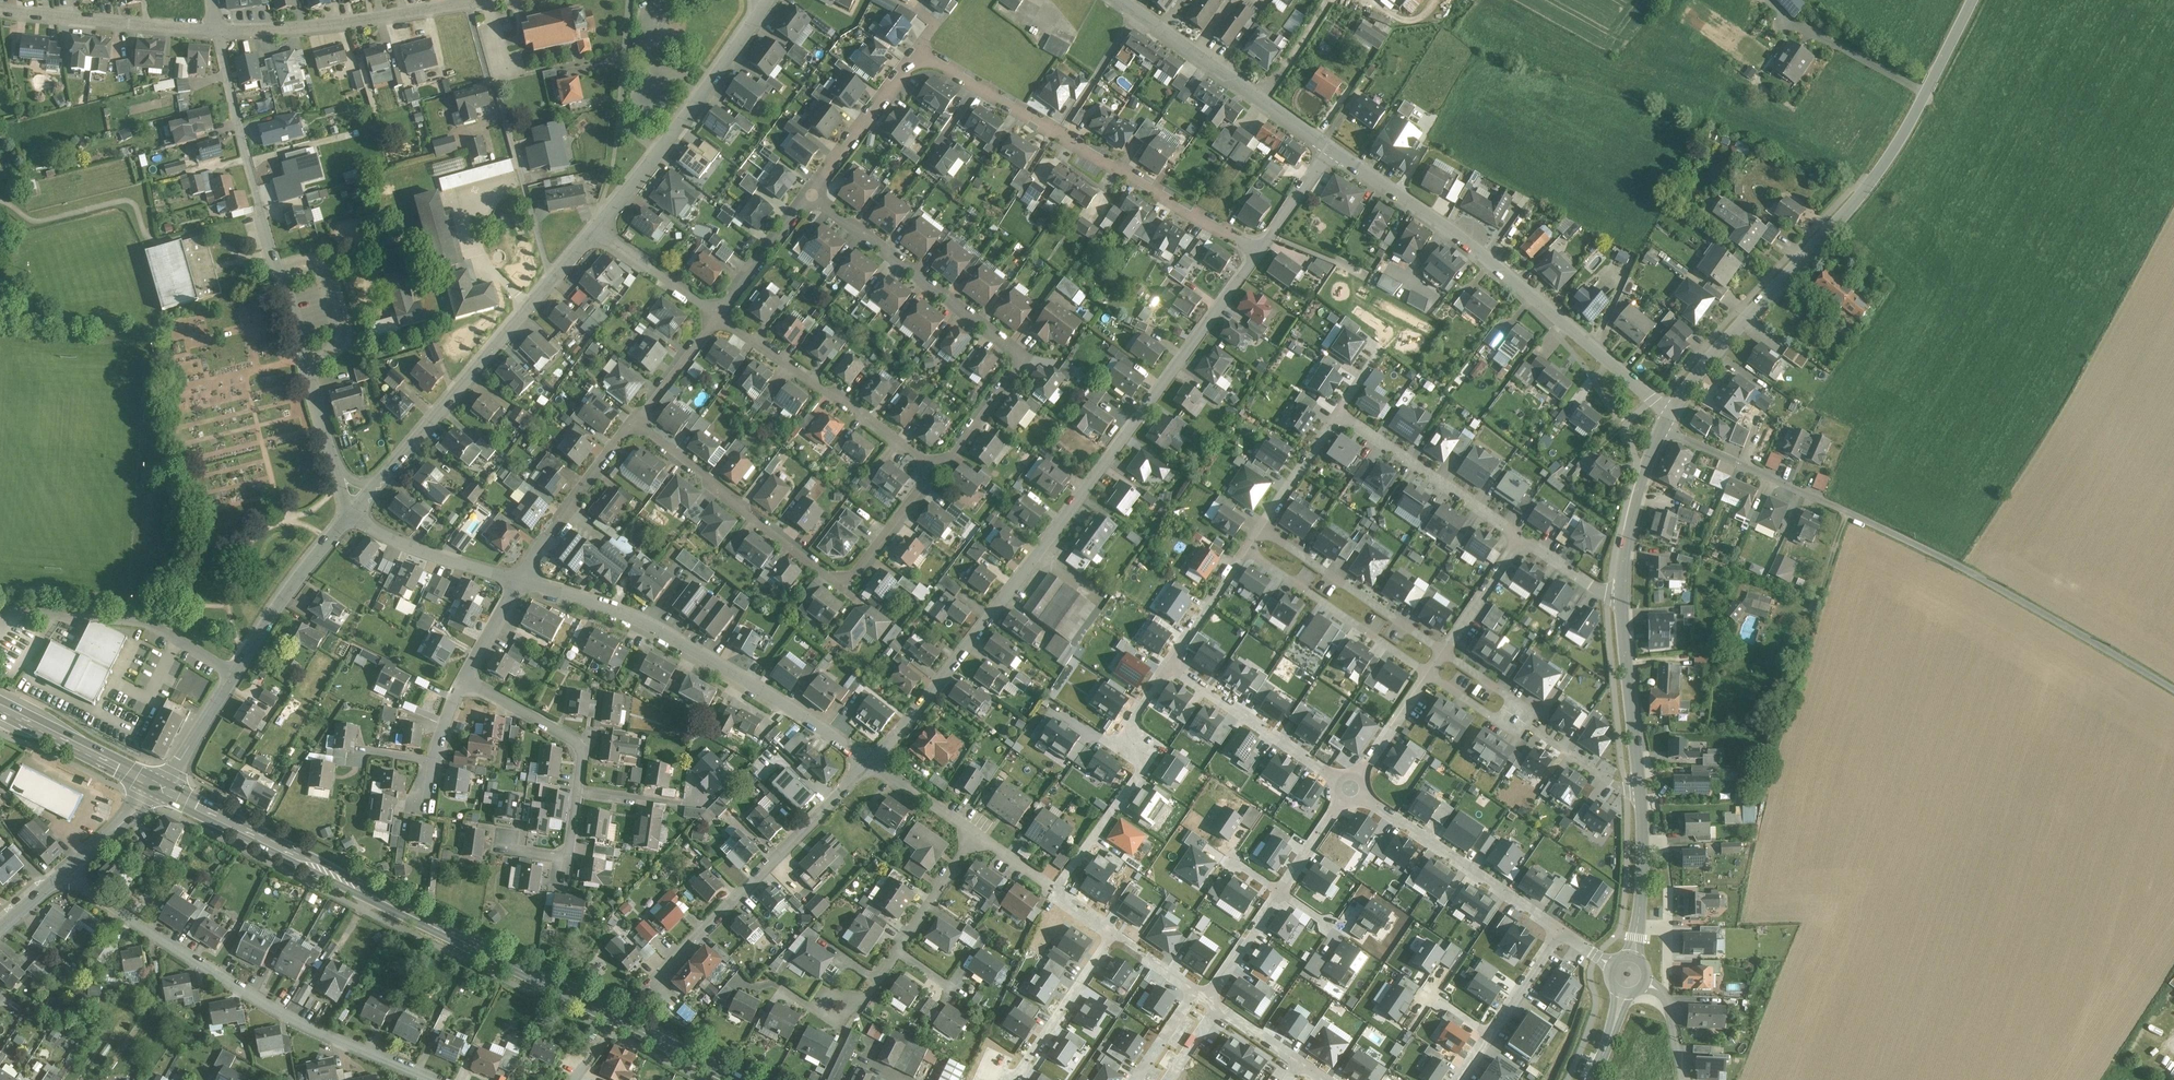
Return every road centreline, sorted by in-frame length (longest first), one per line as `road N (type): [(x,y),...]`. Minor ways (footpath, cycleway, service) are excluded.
road 1 (primary): [(164,786),(737,1079)]
road 2 (residential): [(1257,253),(874,766)]
road 3 (residential): [(831,170),(919,53),(1257,253)]
road 4 (unclassified): [(1670,413),(1867,191),(1971,0)]
road 5 (residential): [(1670,413),(1467,243),(1329,152)]
road 6 (residential): [(433,1079),(287,1018),(62,877)]
road 7 (residential): [(939,469),(853,574),(839,580),(633,422)]
road 8 (residential): [(520,580),(663,634),(874,766)]
road 9 (residential): [(811,195),(1009,345),(1018,361),(939,469)]
road 10 (residential): [(593,230),(350,514)]
road 11 (residential): [(350,514),(288,592),(164,786)]
road 12 (unclassified): [(2173,688),(1889,532)]
road 13 (residential): [(874,766),(657,985)]
road 14 (residential): [(1168,665),(1115,740),(1147,760),(1054,894)]
road 15 (residential): [(768,0),(701,98),(593,230)]
road 16 (residential): [(216,36),(486,0)]
road 17 (residential): [(715,315),(939,469)]
road 18 (residential): [(563,881),(577,747),(464,683)]
road 19 (residential): [(1329,152),(1121,0)]
road 20 (residential): [(1347,789),(1559,933)]
road 21 (residential): [(1889,532),(1664,428)]
road 22 (residential): [(216,36),(280,274)]
road 23 (residential): [(975,835),(860,1004),(839,1007)]
road 24 (residential): [(1249,542),(1255,558),(1428,673)]
road 25 (residential): [(1521,539),(1337,413)]
road 26 (residential): [(1442,653),(1259,528)]
road 27 (residential): [(1168,665),(1347,789)]
road 28 (residential): [(0,12),(216,36)]
road 29 (residential): [(520,580),(633,422)]
road 30 (residential): [(1636,786),(1621,602)]
road 31 (residential): [(350,514),(431,554),(520,580)]
road 32 (primary): [(0,708),(164,786)]
road 33 (residential): [(1621,602),(1626,536),(1664,428)]
road 34 (residential): [(1114,939),(1014,1079)]
road 35 (residential): [(1632,955),(1636,786)]
road 36 (residential): [(306,358),(350,514)]
road 37 (residential): [(715,315),(811,195)]
road 38 (residential): [(1249,542),(1168,665)]
road 39 (residential): [(306,358),(339,339),(333,305),(314,270),(280,274)]
road 40 (residential): [(1347,789),(1428,673)]
road 41 (residential): [(1337,413),(1259,528)]
road 42 (residential): [(1521,539),(1442,653)]
road 43 (tertiary): [(62,877),(164,786)]
road 44 (residential): [(633,422),(715,315)]
road 45 (residential): [(1523,724),(1614,786),(1636,786)]
road 46 (residential): [(1207,1000),(1279,893)]
road 47 (residential): [(464,683),(420,803)]
road 48 (residential): [(1279,893),(1347,789)]
road 49 (residential): [(1329,152),(1257,253)]
road 50 (residential): [(1559,933),(1490,1036)]
road 51 (residential): [(874,766),(975,835)]

